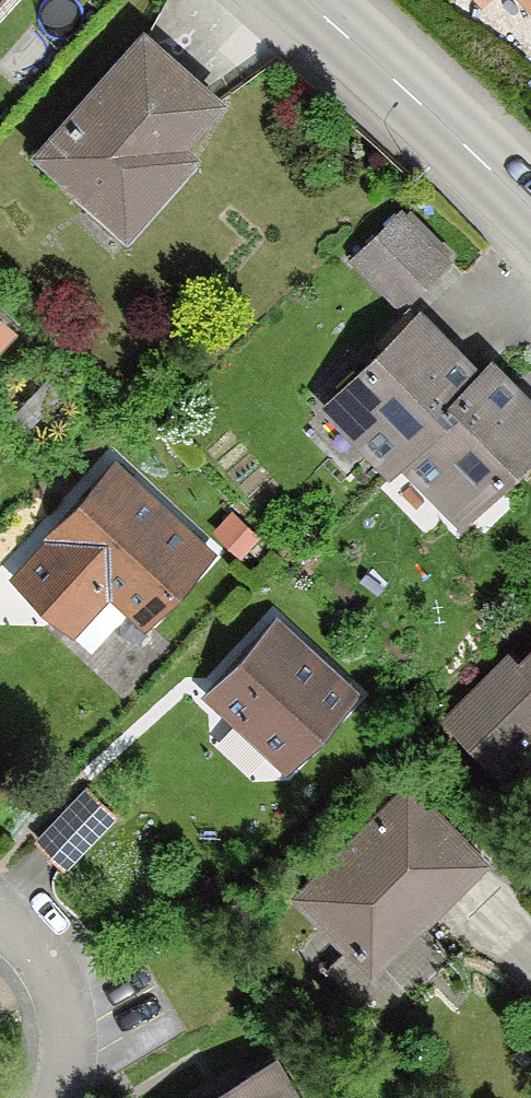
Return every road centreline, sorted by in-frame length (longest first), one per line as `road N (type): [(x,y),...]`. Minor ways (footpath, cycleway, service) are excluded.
road 1 (tertiary): [(308,0),(530,210)]
road 2 (residential): [(53,1097),(70,1021),(31,946),(0,917)]

